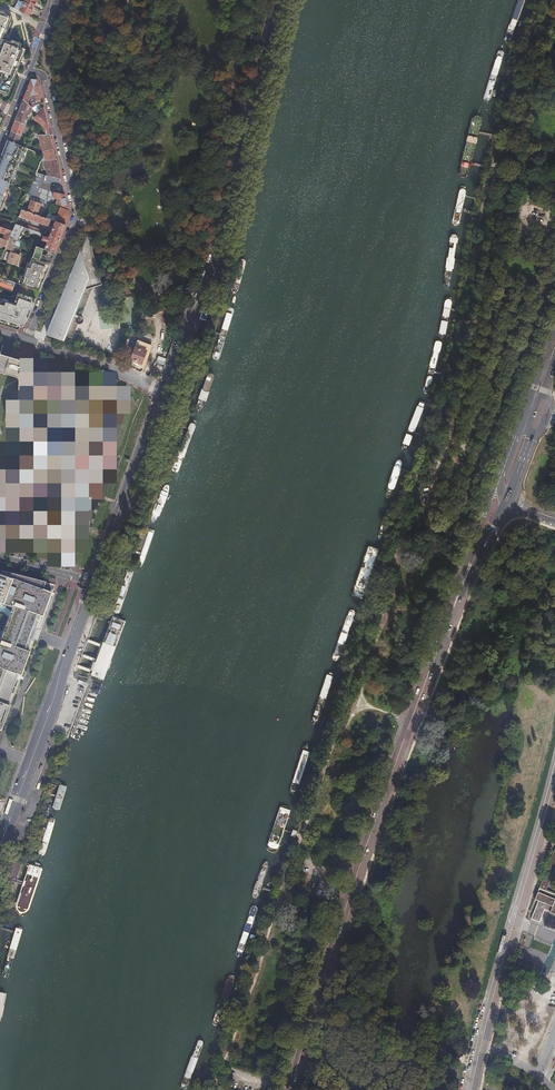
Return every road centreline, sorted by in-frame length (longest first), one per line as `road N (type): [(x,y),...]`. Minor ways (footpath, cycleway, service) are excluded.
road 1 (primary): [(508,502),(413,724),(295,1089)]
road 2 (track): [(400,535),(389,603),(369,660),(353,675),(215,1089)]
road 3 (primary): [(164,391),(219,240),(280,0)]
road 4 (track): [(496,170),(400,535)]
road 5 (unclassified): [(468,1089),(554,759)]
road 6 (residential): [(27,74),(44,75),(77,215),(26,340)]
road 7 (primary): [(13,810),(95,582)]
road 8 (primary): [(95,582),(164,391)]
road 9 (track): [(542,0),(504,108),(496,170)]
road 10 (residential): [(26,340),(164,391)]

